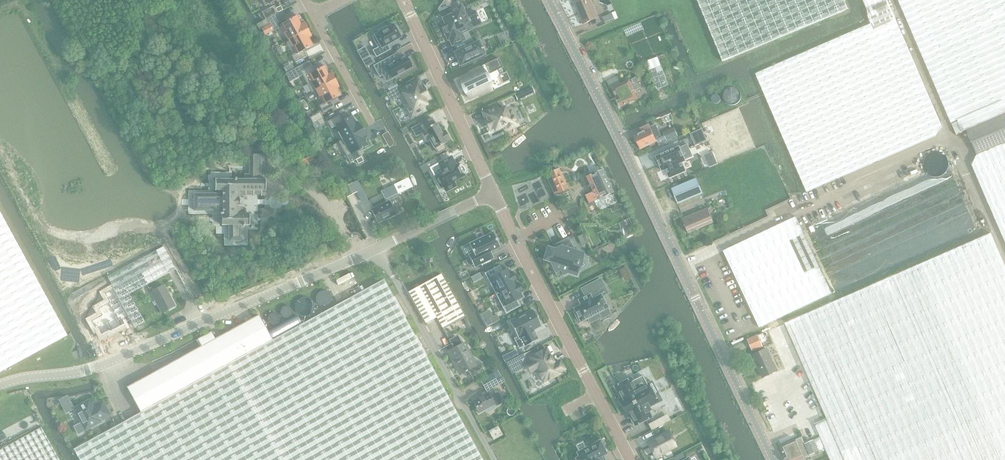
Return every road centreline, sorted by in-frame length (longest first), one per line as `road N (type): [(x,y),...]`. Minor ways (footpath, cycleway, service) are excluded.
road 1 (tertiary): [(773,459),(551,0)]
road 2 (unclassified): [(0,384),(84,368),(378,249)]
road 3 (residential): [(630,459),(493,194)]
road 4 (residential): [(493,194),(403,0)]
road 5 (unclassified): [(950,134),(798,201)]
road 6 (unclassified): [(950,134),(893,0)]
road 7 (unclassified): [(1004,258),(950,134)]
road 8 (residential): [(493,194),(378,249)]
road 9 (residential): [(313,15),(370,122)]

